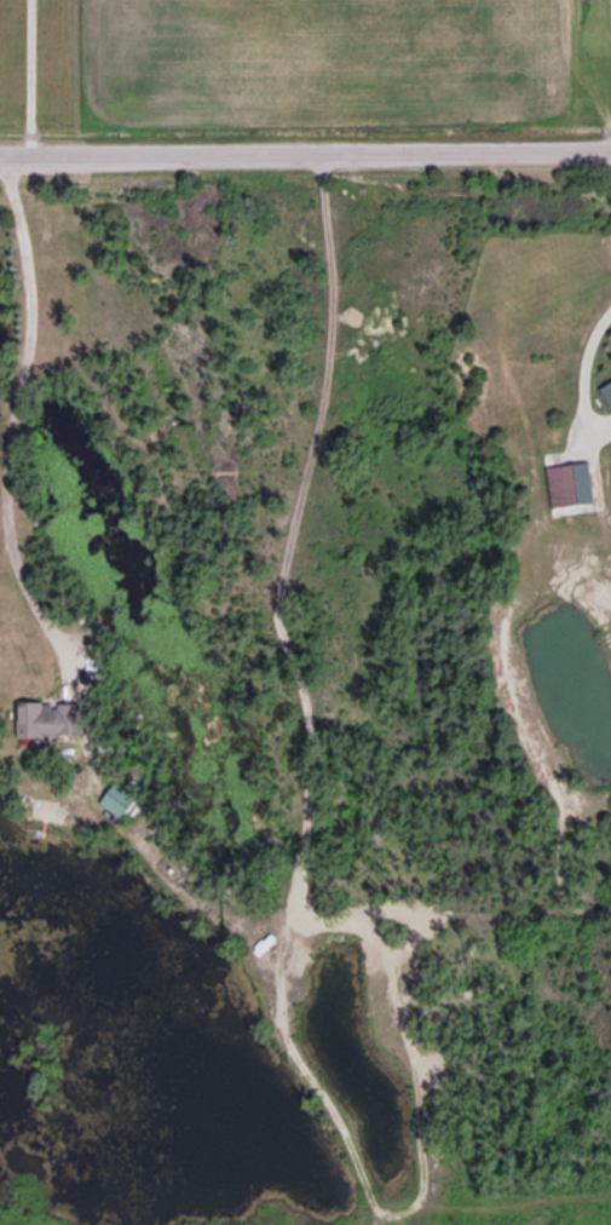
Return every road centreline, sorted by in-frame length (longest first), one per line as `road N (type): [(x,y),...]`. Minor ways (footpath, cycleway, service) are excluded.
road 1 (tertiary): [(610,150),(0,155)]

